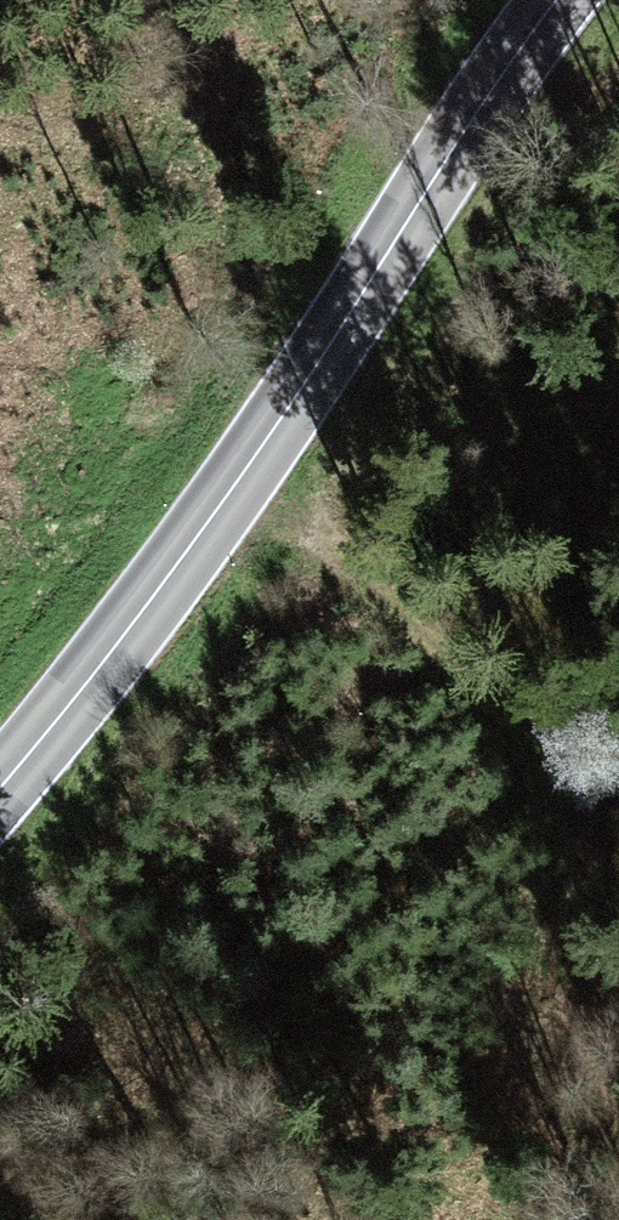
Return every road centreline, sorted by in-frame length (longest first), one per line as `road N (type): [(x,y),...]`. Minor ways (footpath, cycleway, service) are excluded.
road 1 (secondary): [(0,787),(207,523),(557,0)]
road 2 (track): [(618,777),(566,764),(535,743),(238,480)]

